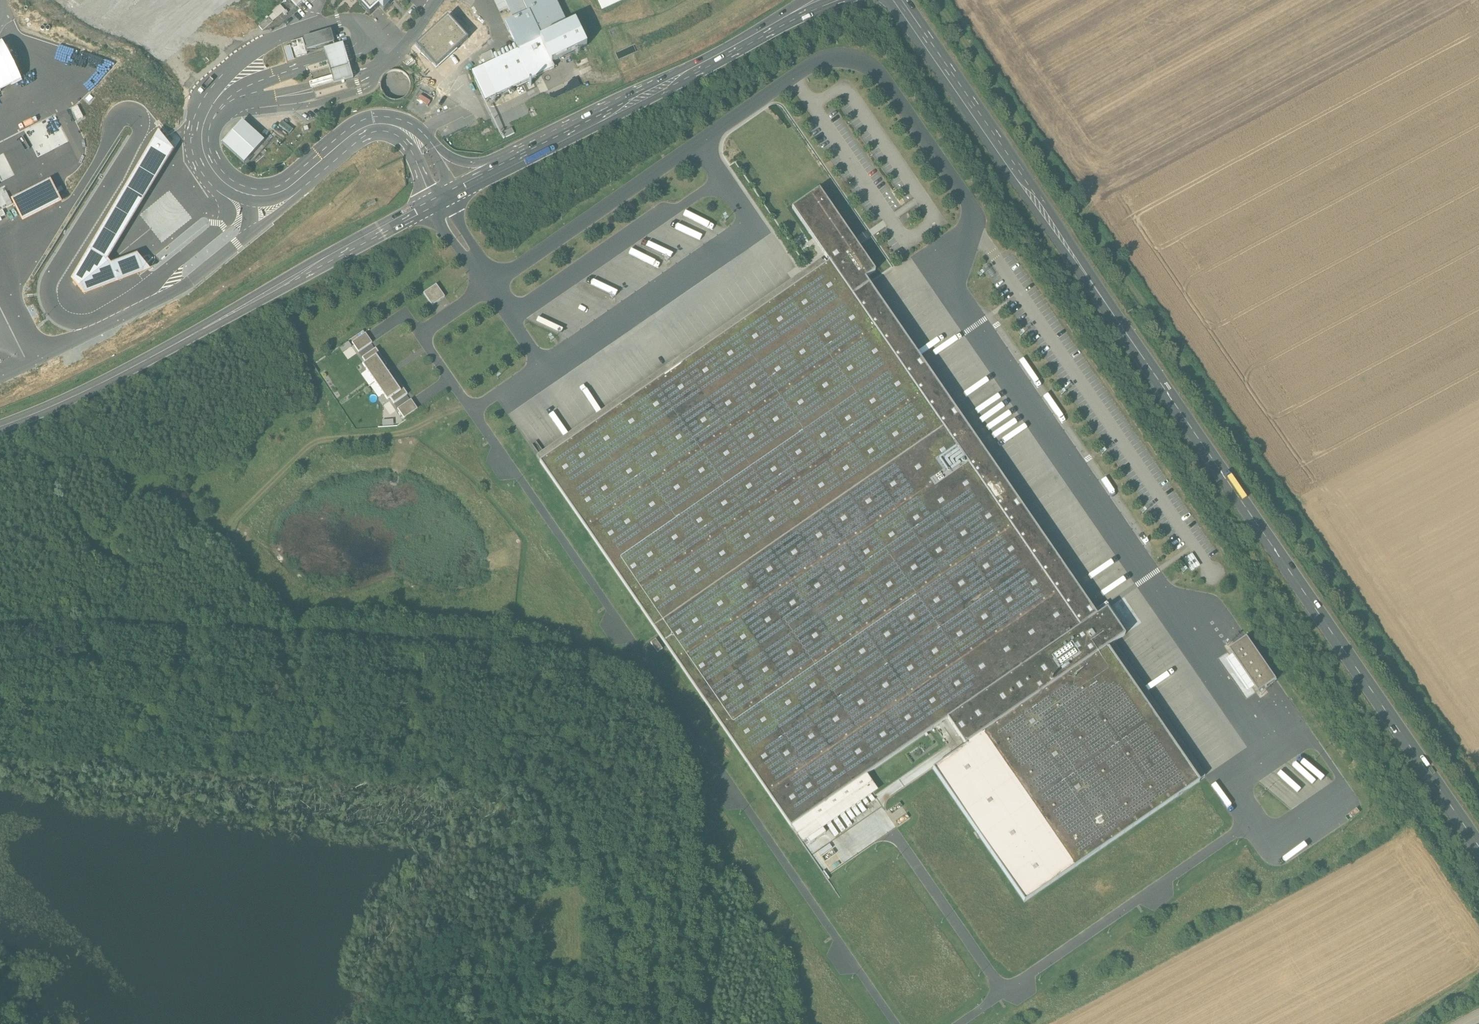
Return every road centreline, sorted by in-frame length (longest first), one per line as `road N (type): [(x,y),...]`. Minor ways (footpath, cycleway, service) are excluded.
road 1 (primary): [(1478,843),(896,0)]
road 2 (track): [(1478,797),(929,0)]
road 3 (tertiary): [(819,0),(208,336),(0,434)]

